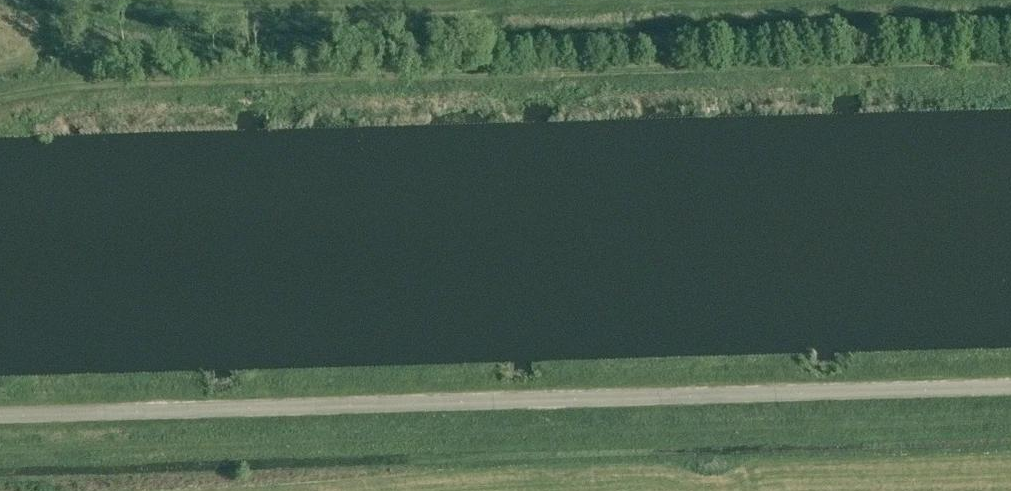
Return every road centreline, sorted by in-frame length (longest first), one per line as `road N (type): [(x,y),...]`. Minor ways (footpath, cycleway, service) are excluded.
road 1 (track): [(0,107),(62,96),(1010,68)]
road 2 (unclassified): [(1010,387),(0,417)]

